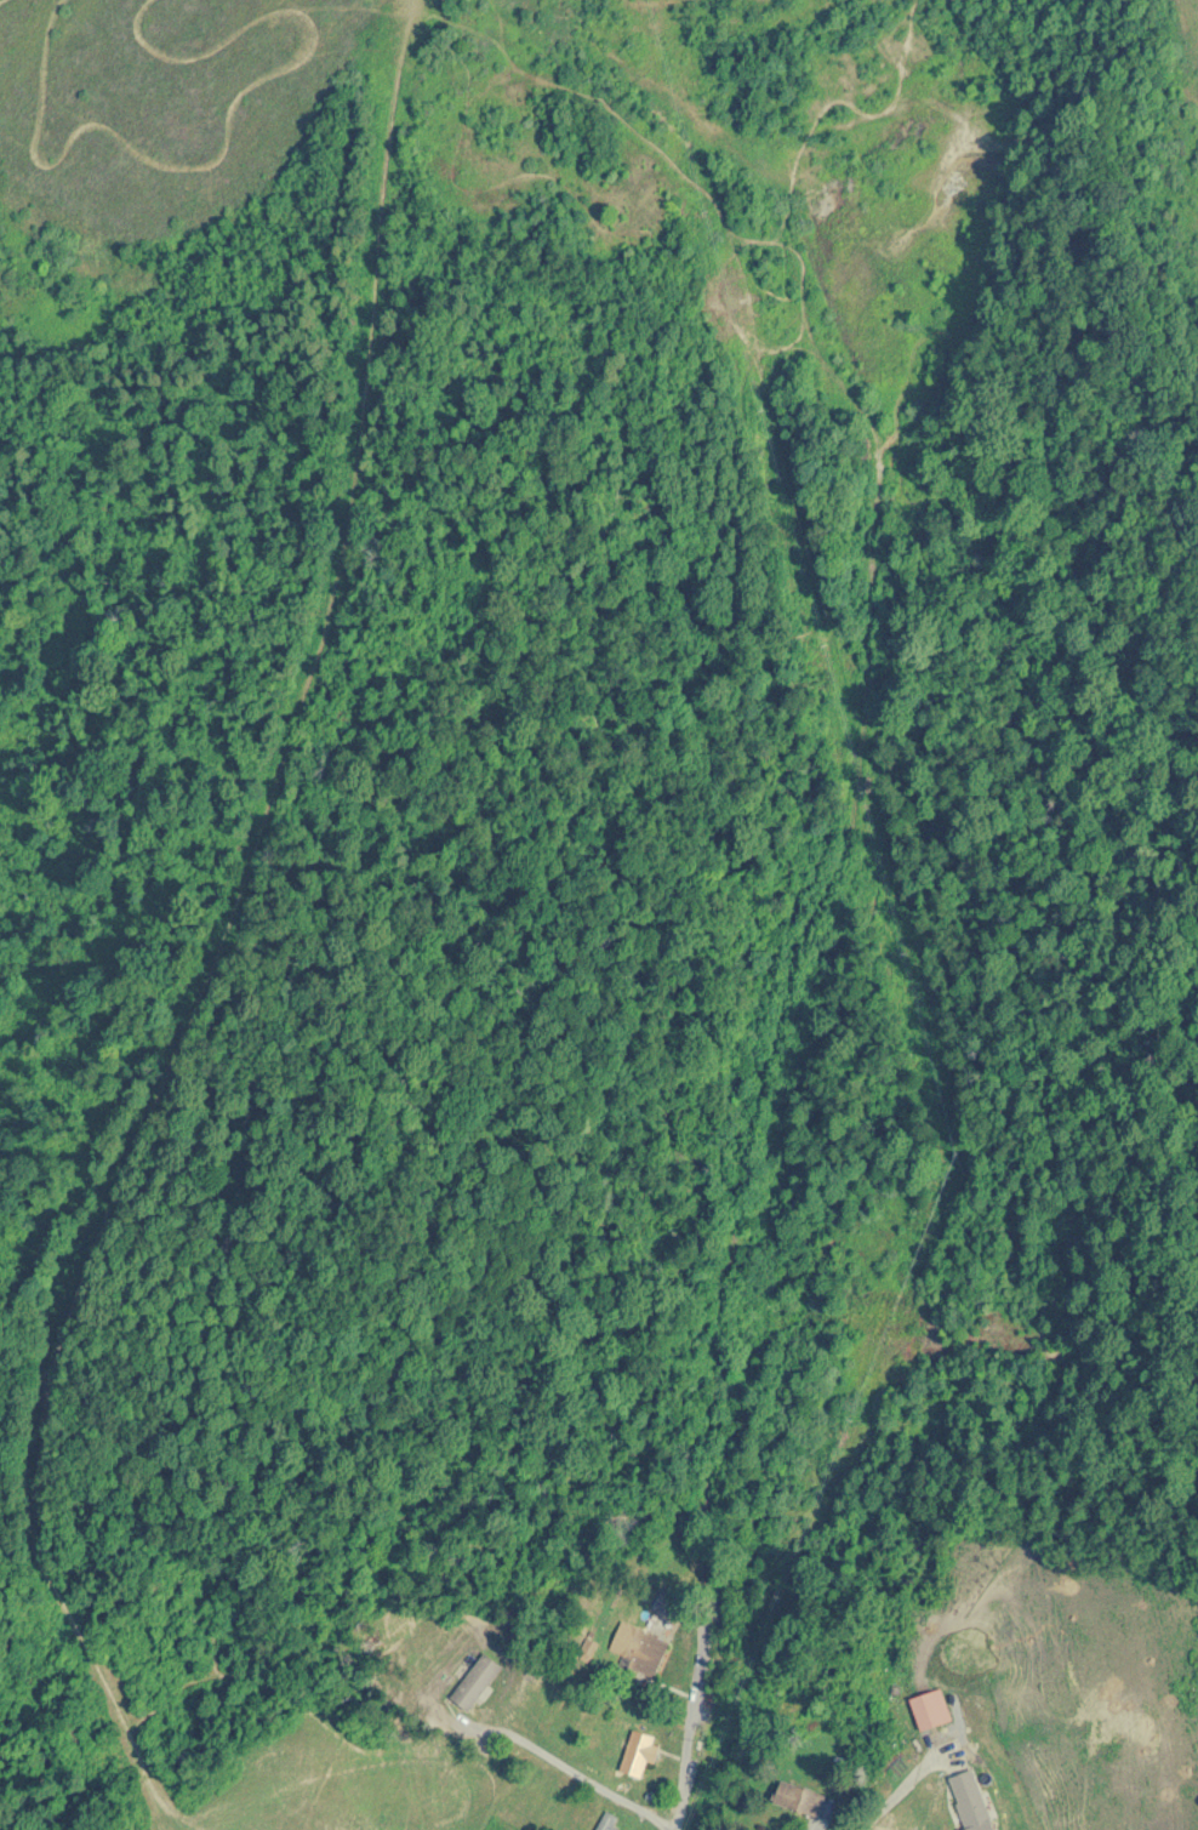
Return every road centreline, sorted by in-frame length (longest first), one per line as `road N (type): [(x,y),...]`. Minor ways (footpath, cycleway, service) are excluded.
road 1 (residential): [(676,1829),(703,1641)]

